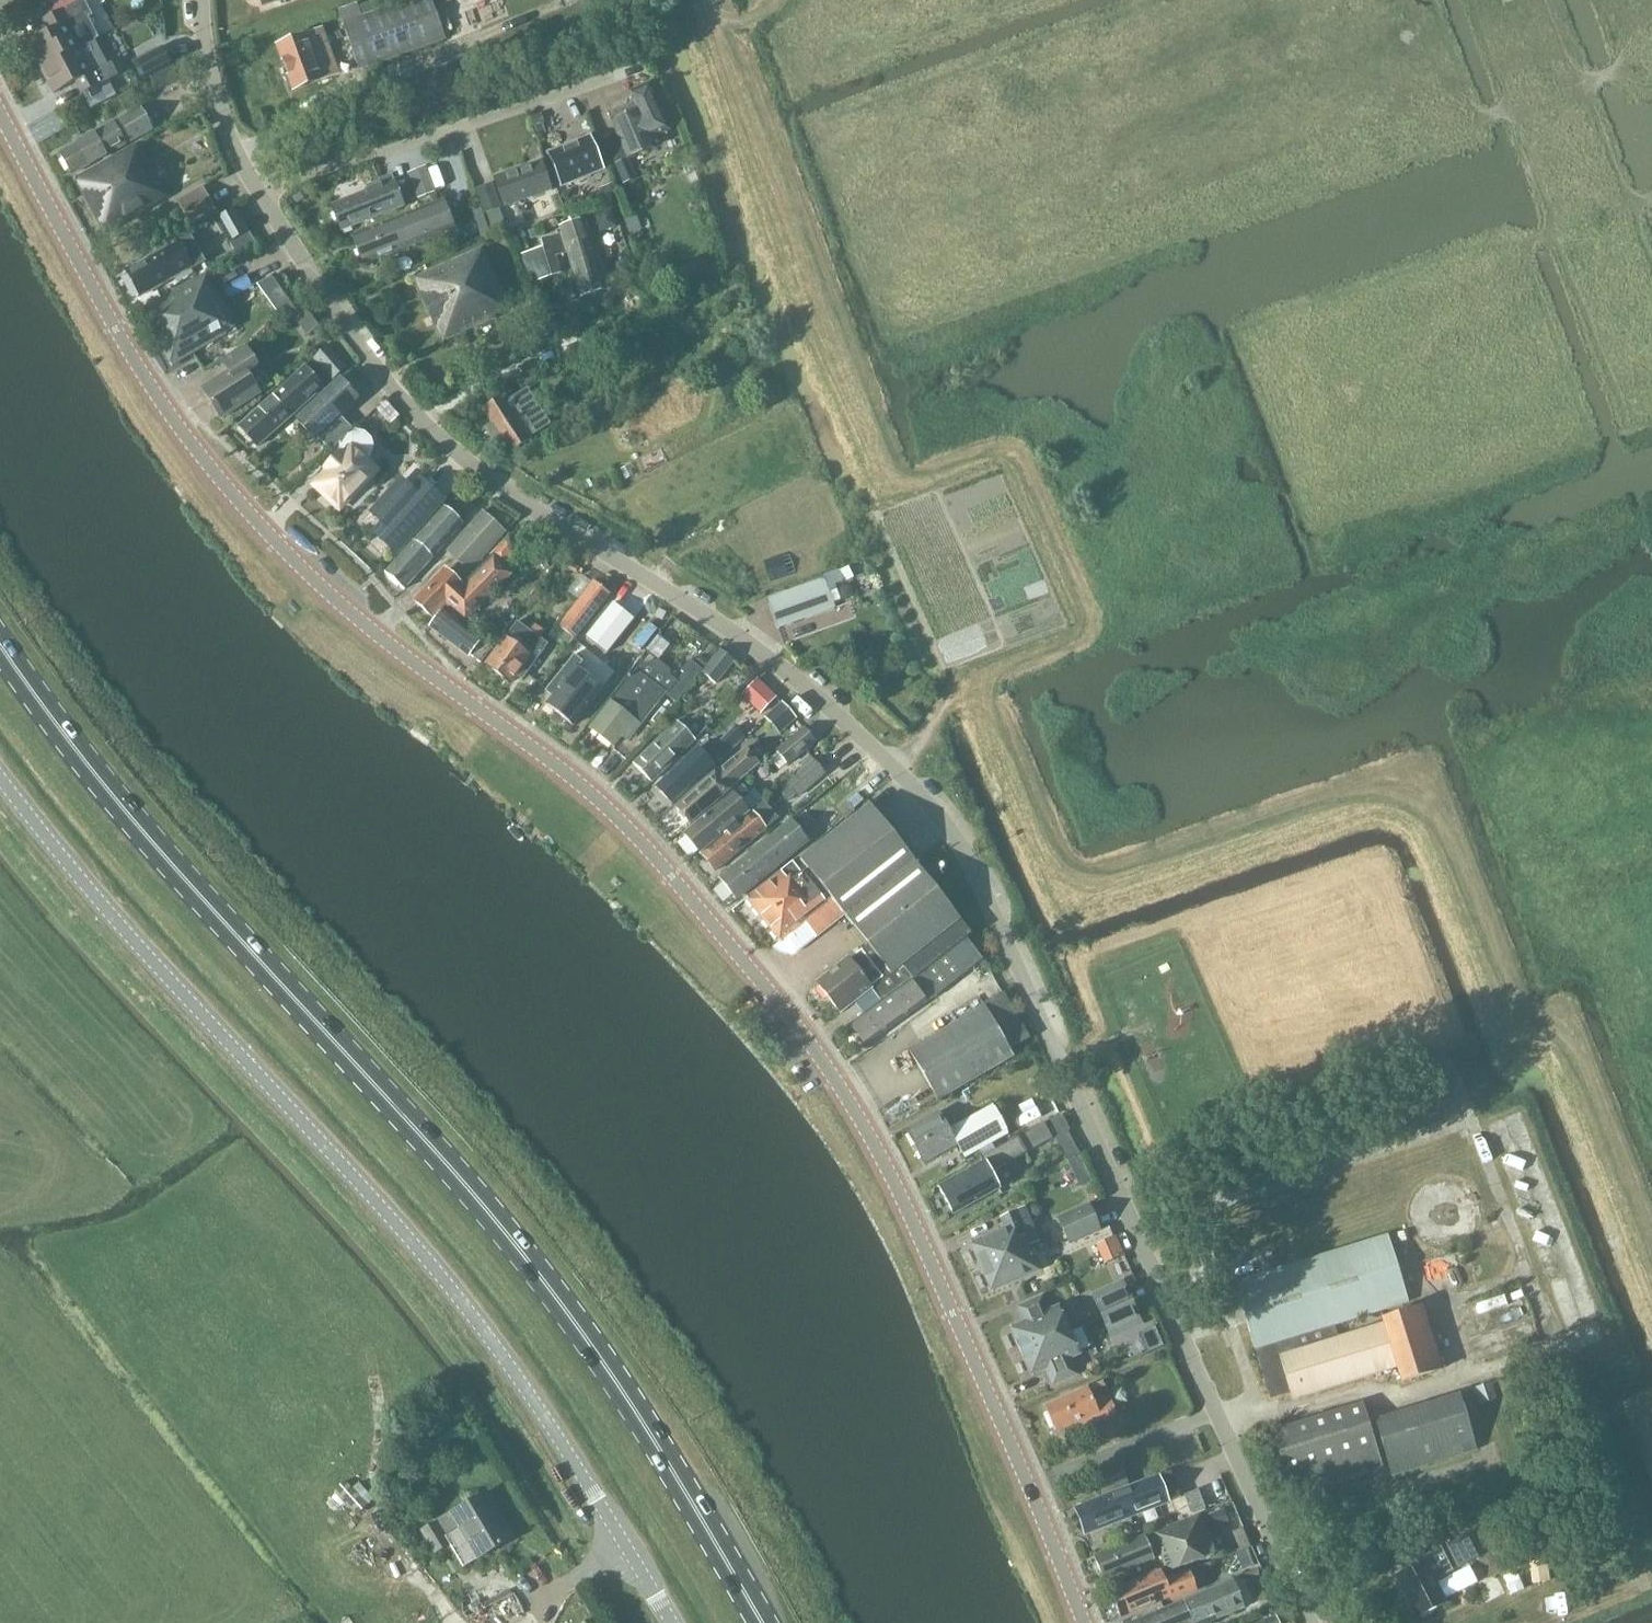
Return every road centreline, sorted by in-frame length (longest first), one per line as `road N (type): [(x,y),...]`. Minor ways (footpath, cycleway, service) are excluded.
road 1 (tertiary): [(1079,1622),(906,1206),(831,1077),(758,975),(622,826),(342,609),(208,469),(144,380),(0,113)]
road 2 (residential): [(1308,1622),(1037,996),(951,831),(898,768),(685,600),(541,514),(446,443),(373,369),(261,203)]
road 3 (primary): [(763,1622),(671,1461),(540,1274),(128,813),(0,640)]
road 4 (unclassified): [(671,1622),(490,1336),(138,943),(0,775)]
road 5 (residential): [(261,203),(635,71)]
road 6 (residential): [(261,203),(204,63),(195,0)]

